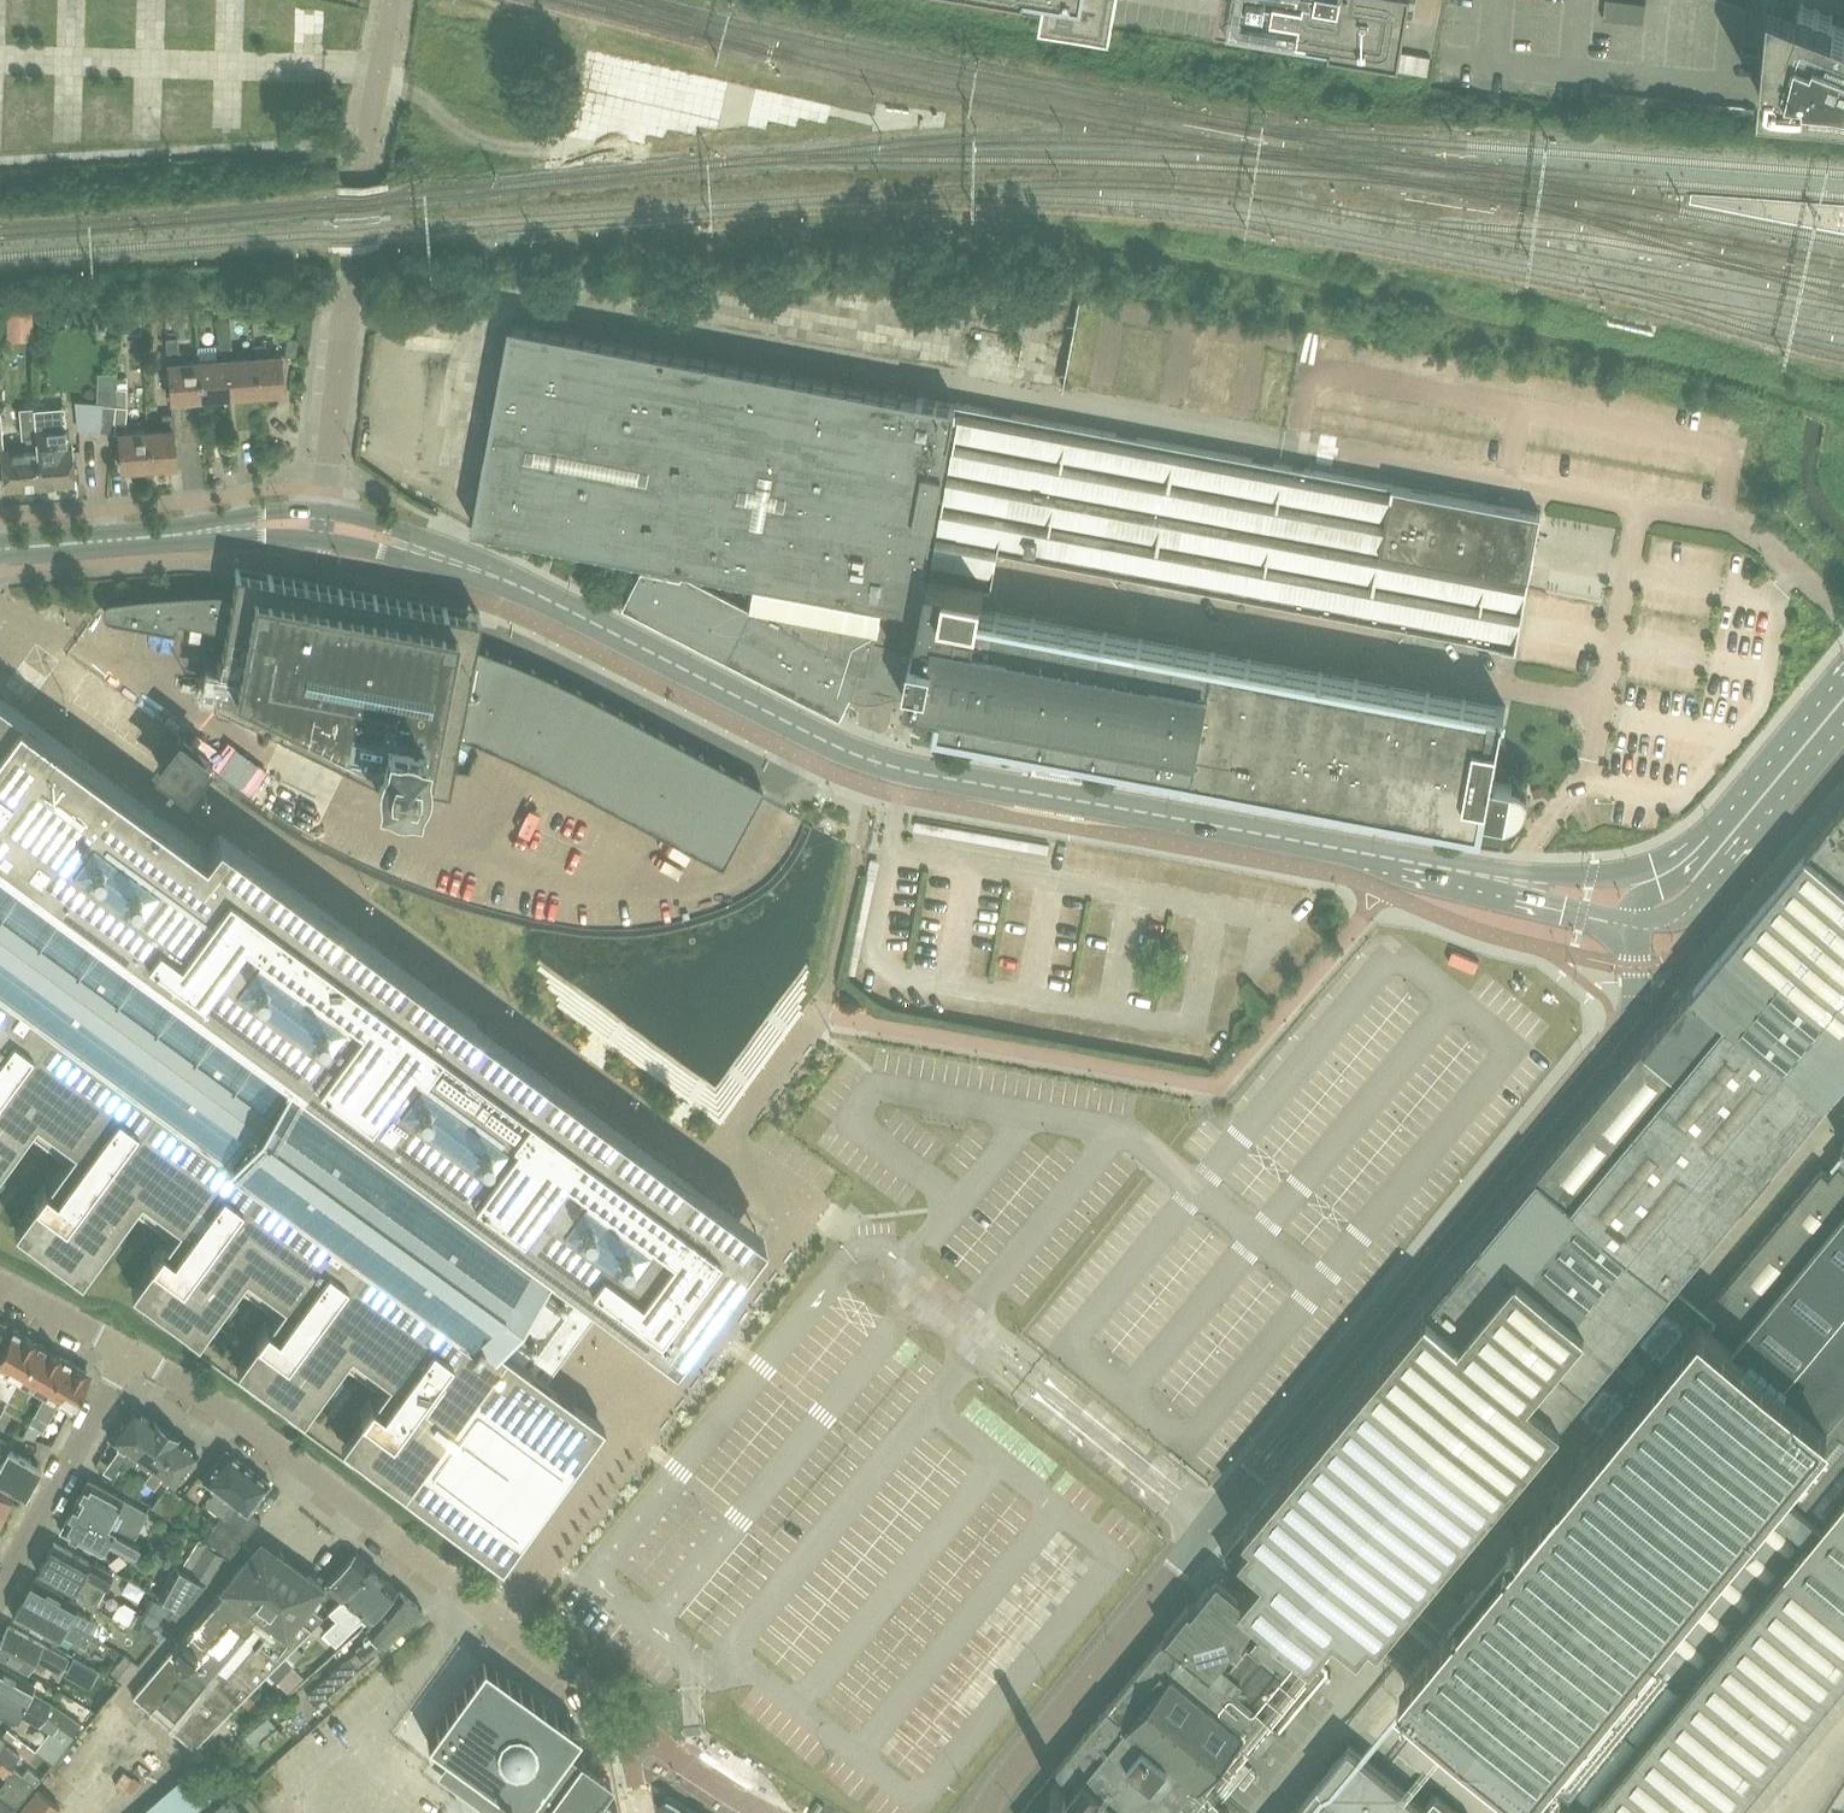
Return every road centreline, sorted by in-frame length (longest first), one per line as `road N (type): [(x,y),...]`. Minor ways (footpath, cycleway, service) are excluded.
road 1 (unclassified): [(1630,926),(1634,991),(1612,1041),(987,1812)]
road 2 (secondary): [(1357,850),(870,760),(497,576),(382,536),(323,526)]
road 3 (unclassified): [(630,1720),(275,1446),(130,1350)]
road 4 (unclassified): [(323,526),(368,144),(394,0)]
road 5 (secondary): [(323,526),(0,549)]
road 6 (secondary): [(1357,850),(1398,874),(1630,926)]
road 7 (residential): [(0,1593),(130,1350)]
road 8 (secondary): [(1629,872),(1516,871),(1357,850)]
road 9 (unclassified): [(768,1812),(630,1720)]
road 10 (secondary): [(1630,926),(1673,909),(1697,888),(1743,819)]
road 11 (secondary): [(1743,819),(1843,697)]
road 12 (unclassified): [(130,1350),(0,1283)]
road 13 (track): [(1736,448),(1761,436),(1773,414),(1781,326)]
road 14 (secondary): [(1743,819),(1650,870),(1629,872)]

